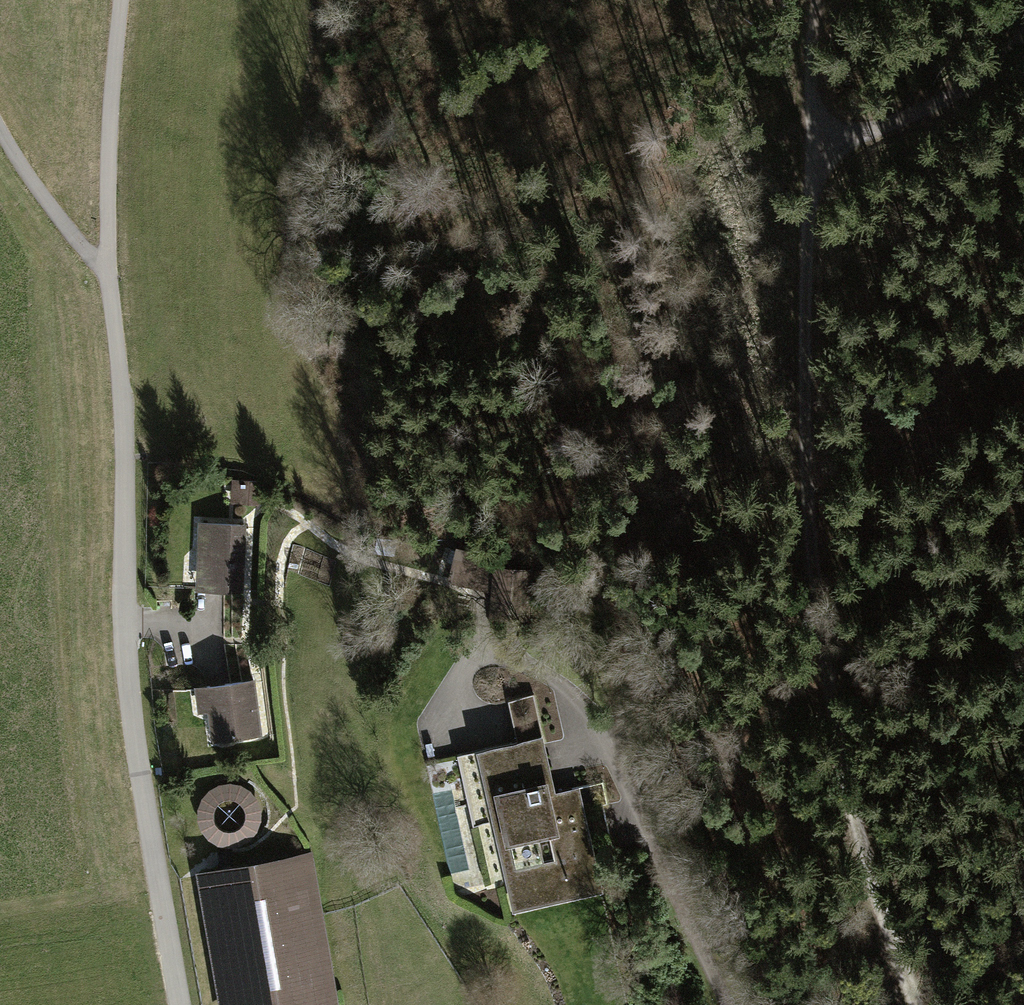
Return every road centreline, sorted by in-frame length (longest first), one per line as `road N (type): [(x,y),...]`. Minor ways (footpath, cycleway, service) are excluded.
road 1 (residential): [(179,1004),(126,651),(124,446),(108,269),(119,0)]
road 2 (track): [(816,152),(806,542),(831,739),(917,1004)]
road 3 (track): [(816,152),(984,86),(1023,42)]
road 4 (residential): [(628,797),(728,1004)]
road 5 (track): [(0,129),(65,226),(108,269)]
road 6 (track): [(809,0),(816,152)]

